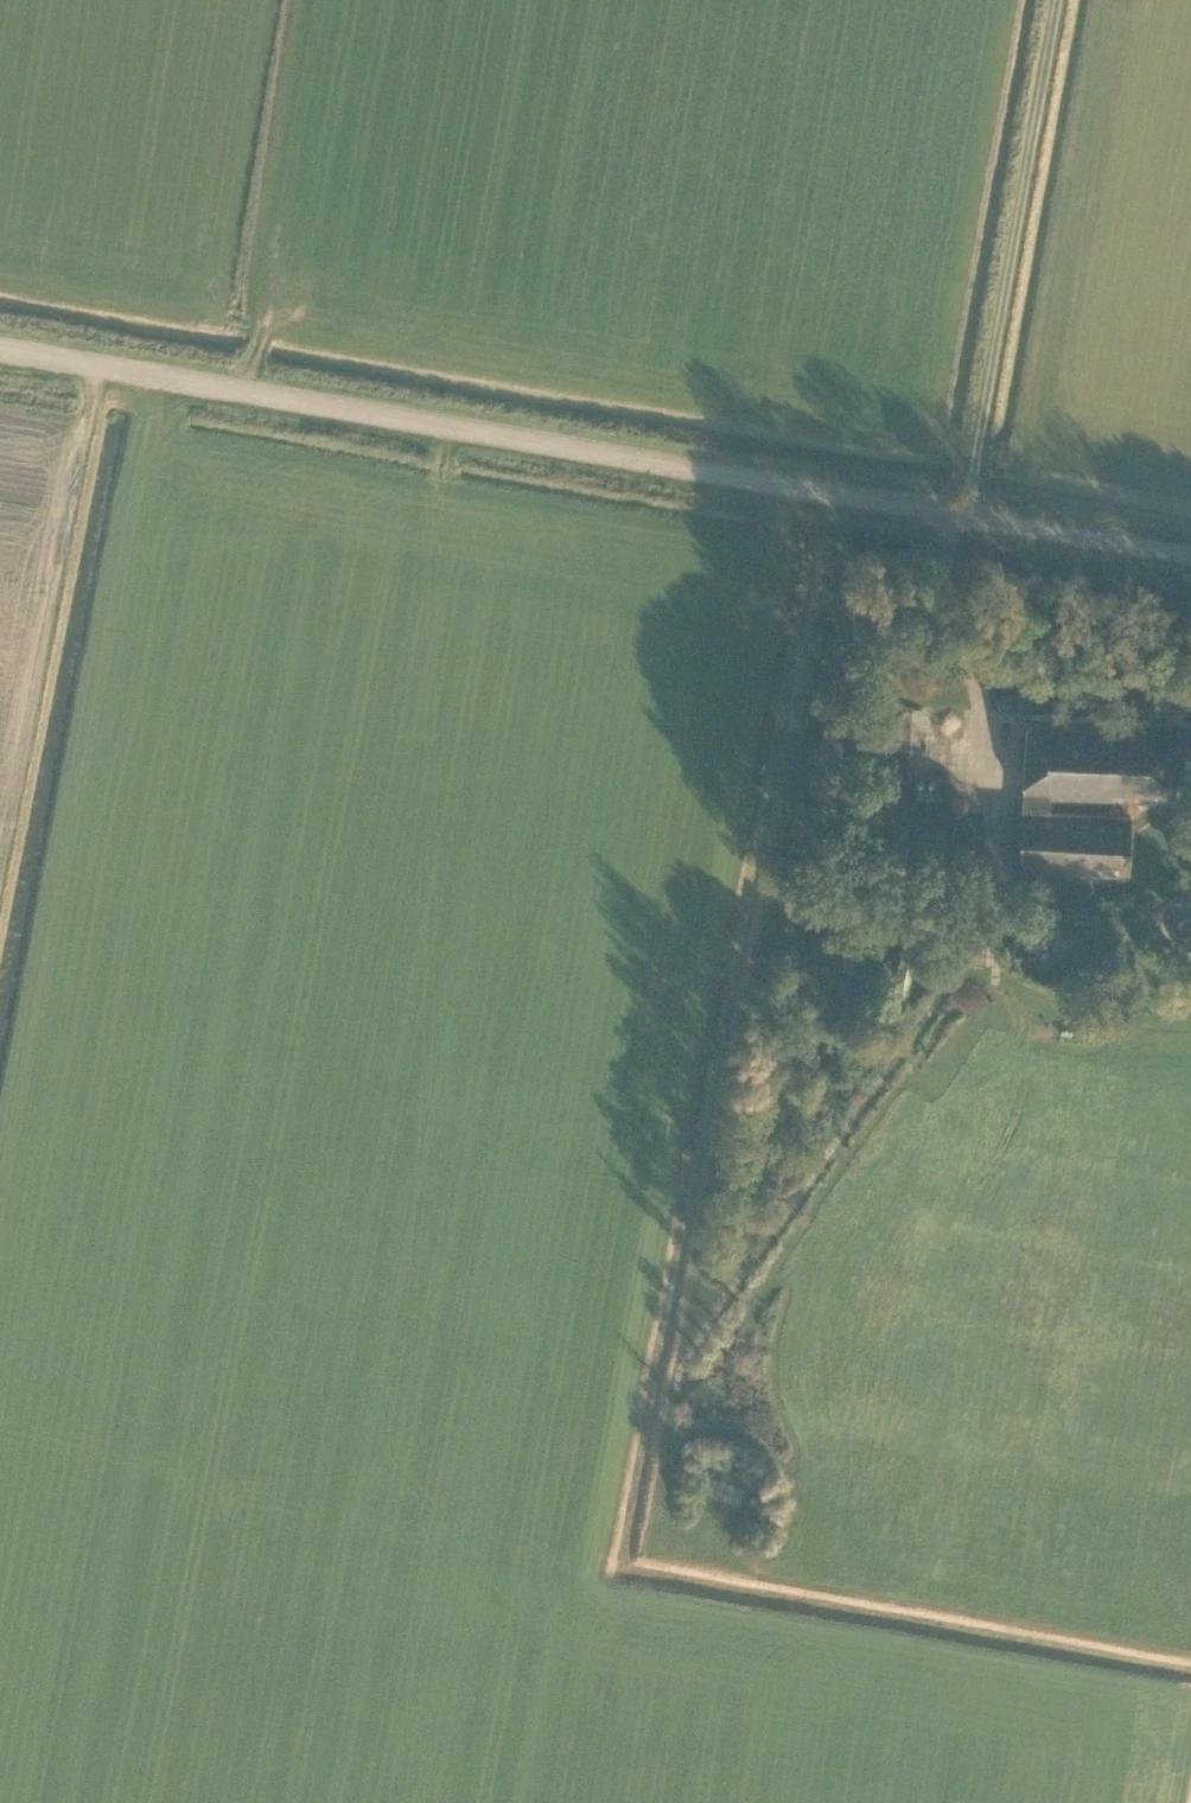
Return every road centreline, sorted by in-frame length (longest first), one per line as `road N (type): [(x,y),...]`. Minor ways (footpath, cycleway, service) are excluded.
road 1 (tertiary): [(1190,553),(0,345)]

